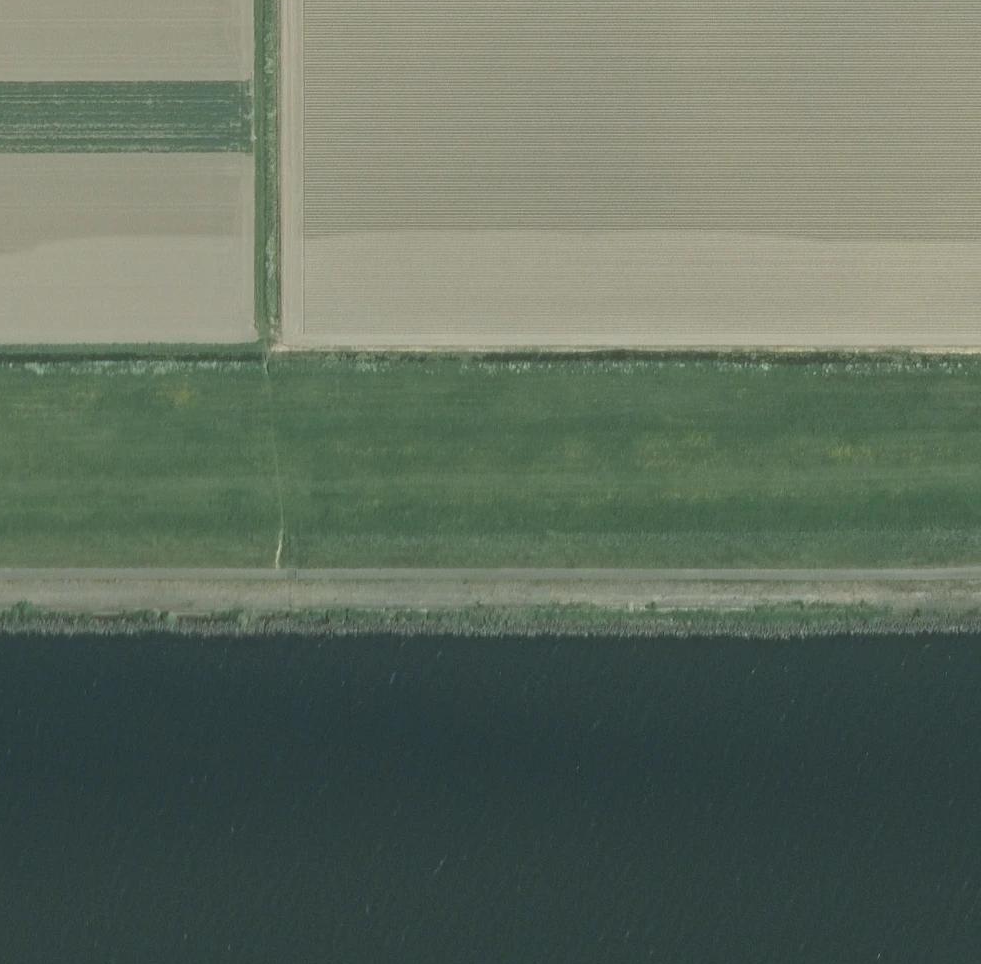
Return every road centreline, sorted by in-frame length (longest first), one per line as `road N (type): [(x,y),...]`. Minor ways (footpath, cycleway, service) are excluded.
road 1 (unclassified): [(0,574),(980,571)]

